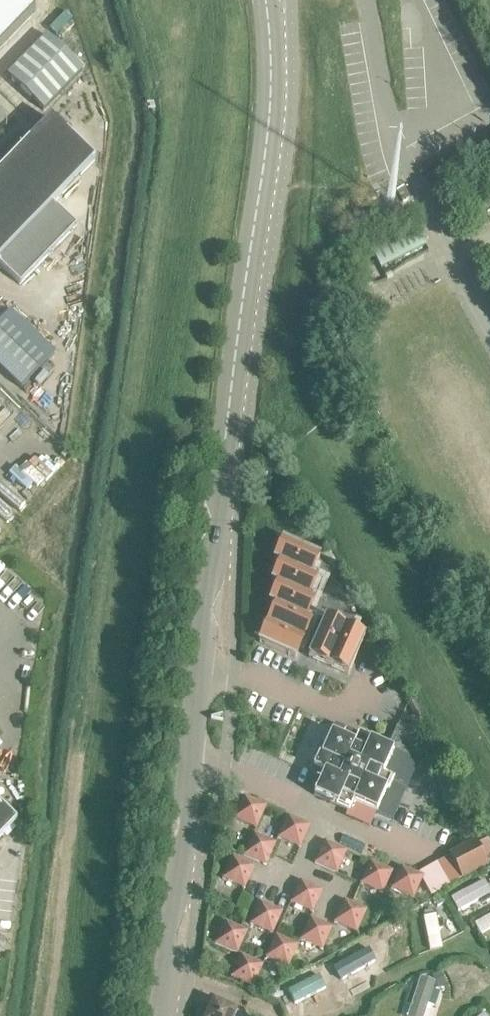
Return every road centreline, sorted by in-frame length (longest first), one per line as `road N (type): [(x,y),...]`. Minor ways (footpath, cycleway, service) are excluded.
road 1 (tertiary): [(161,1015),(265,145),(265,0)]

